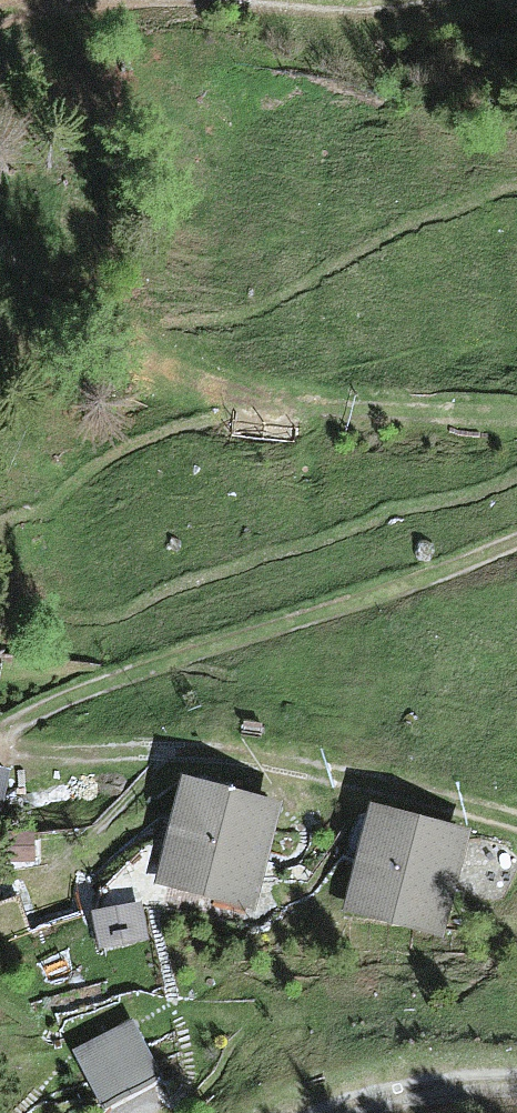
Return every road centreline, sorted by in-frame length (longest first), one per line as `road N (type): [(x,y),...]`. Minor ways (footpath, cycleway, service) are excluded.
road 1 (track): [(516,819),(202,750),(19,753),(7,739),(24,720),(70,697),(516,541)]
road 2 (track): [(516,416),(259,400),(0,286)]
road 3 (track): [(356,1112),(516,1102)]

